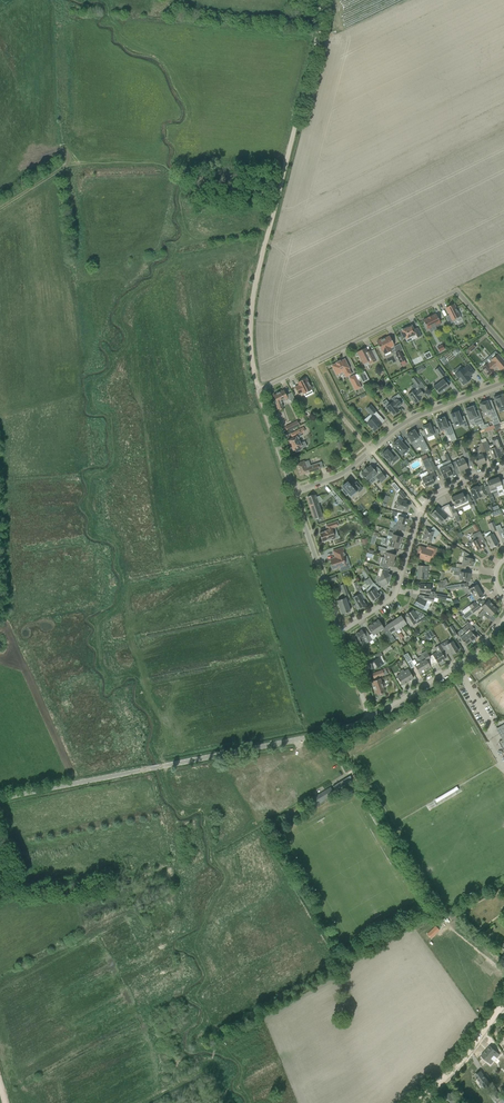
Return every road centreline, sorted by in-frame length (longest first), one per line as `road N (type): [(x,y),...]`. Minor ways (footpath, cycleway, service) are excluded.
road 1 (unclassified): [(0,798),(370,718)]
road 2 (residential): [(260,390),(456,291),(503,346)]
road 3 (residential): [(340,632),(394,597),(430,500),(503,466)]
road 4 (residential): [(503,383),(421,414),(347,470),(293,491)]
road 5 (track): [(320,0),(277,198)]
road 6 (track): [(277,198),(251,313),(260,390)]
road 7 (unclassified): [(370,718),(472,657),(503,620)]
road 8 (tertiary): [(417,1102),(503,1002)]

